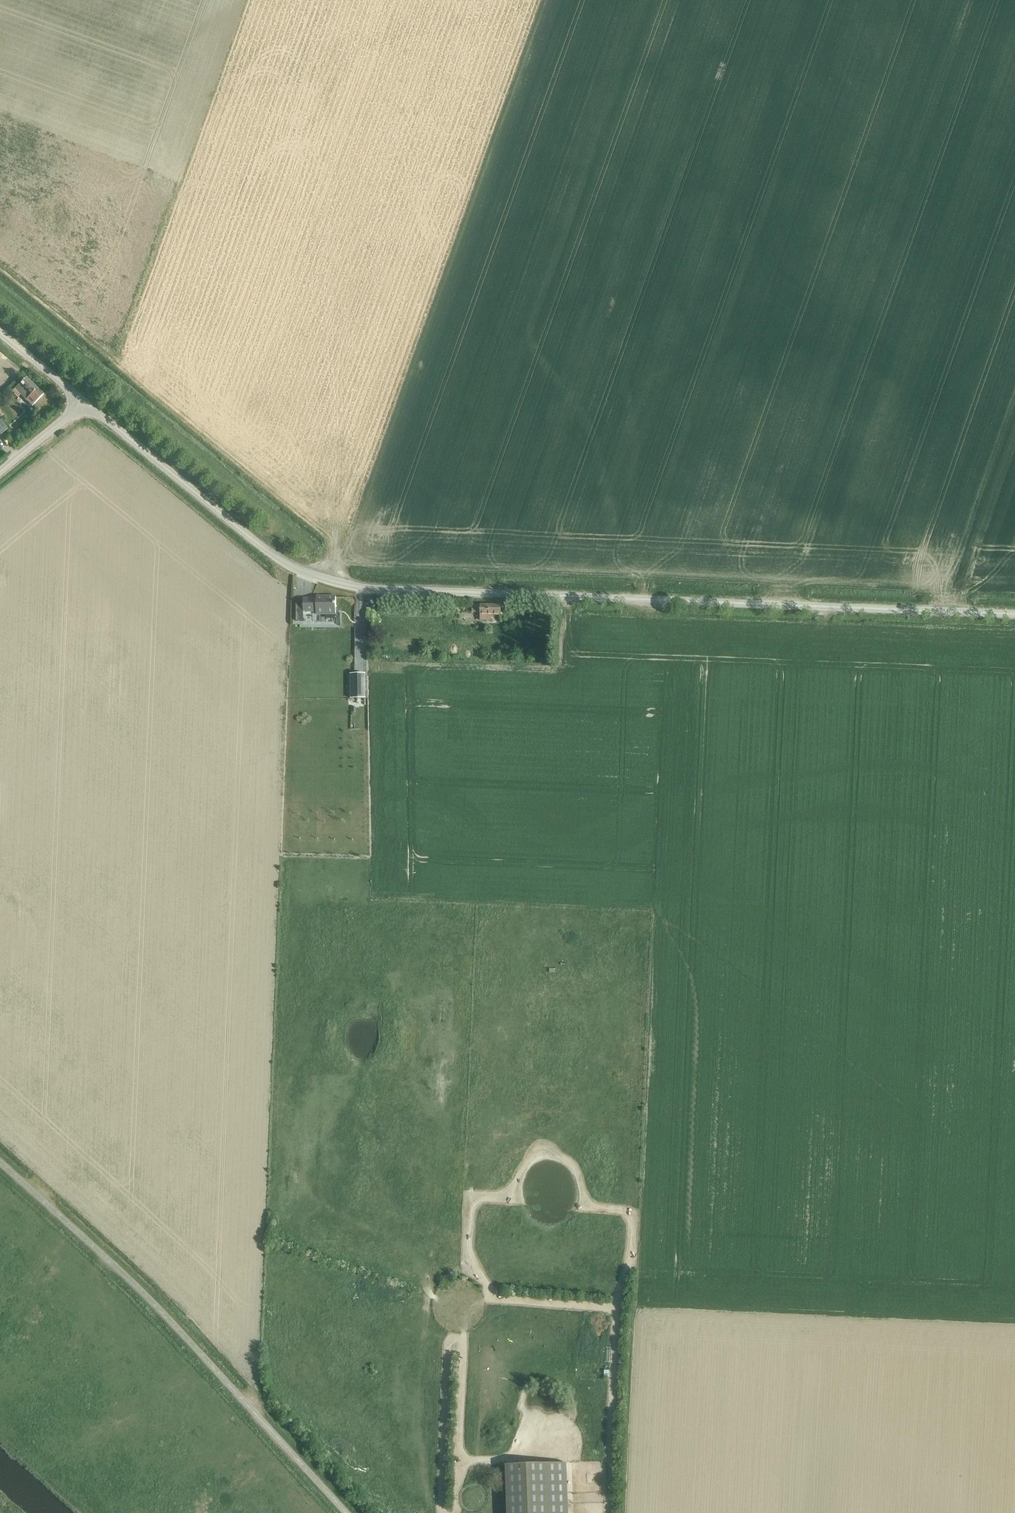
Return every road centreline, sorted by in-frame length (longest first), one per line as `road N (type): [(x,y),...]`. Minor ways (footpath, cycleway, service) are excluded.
road 1 (unclassified): [(1014,615),(330,581),(275,557),(84,402)]
road 2 (unclassified): [(347,1512),(128,1279),(0,1162)]

